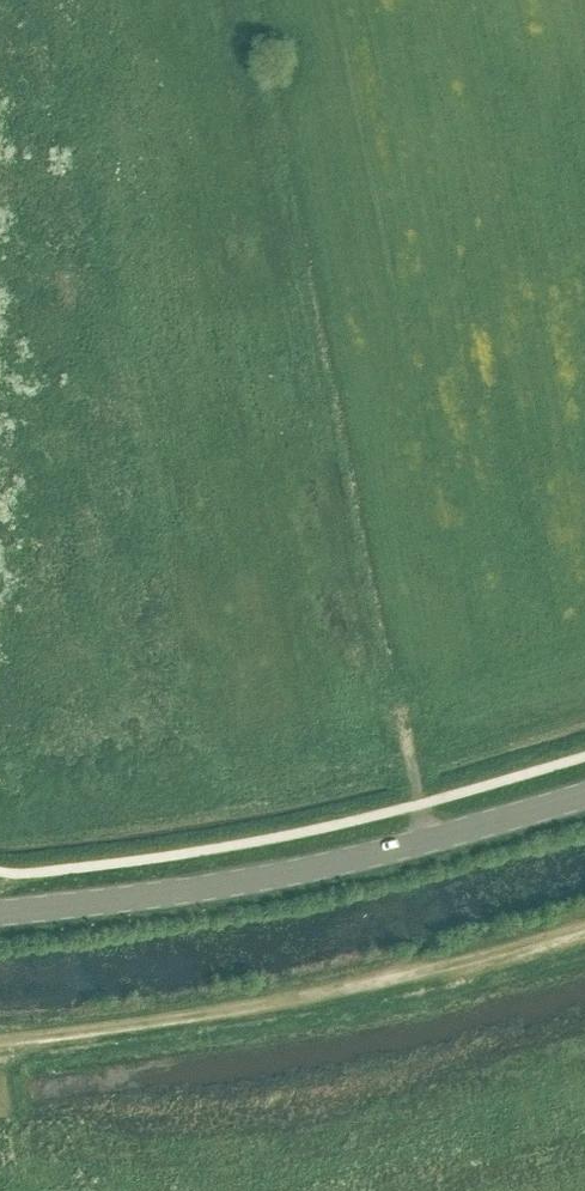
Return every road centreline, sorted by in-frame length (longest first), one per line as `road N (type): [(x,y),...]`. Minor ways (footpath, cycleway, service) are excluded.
road 1 (tertiary): [(584,792),(290,871),(0,911)]
road 2 (track): [(584,920),(308,993),(0,1035)]

